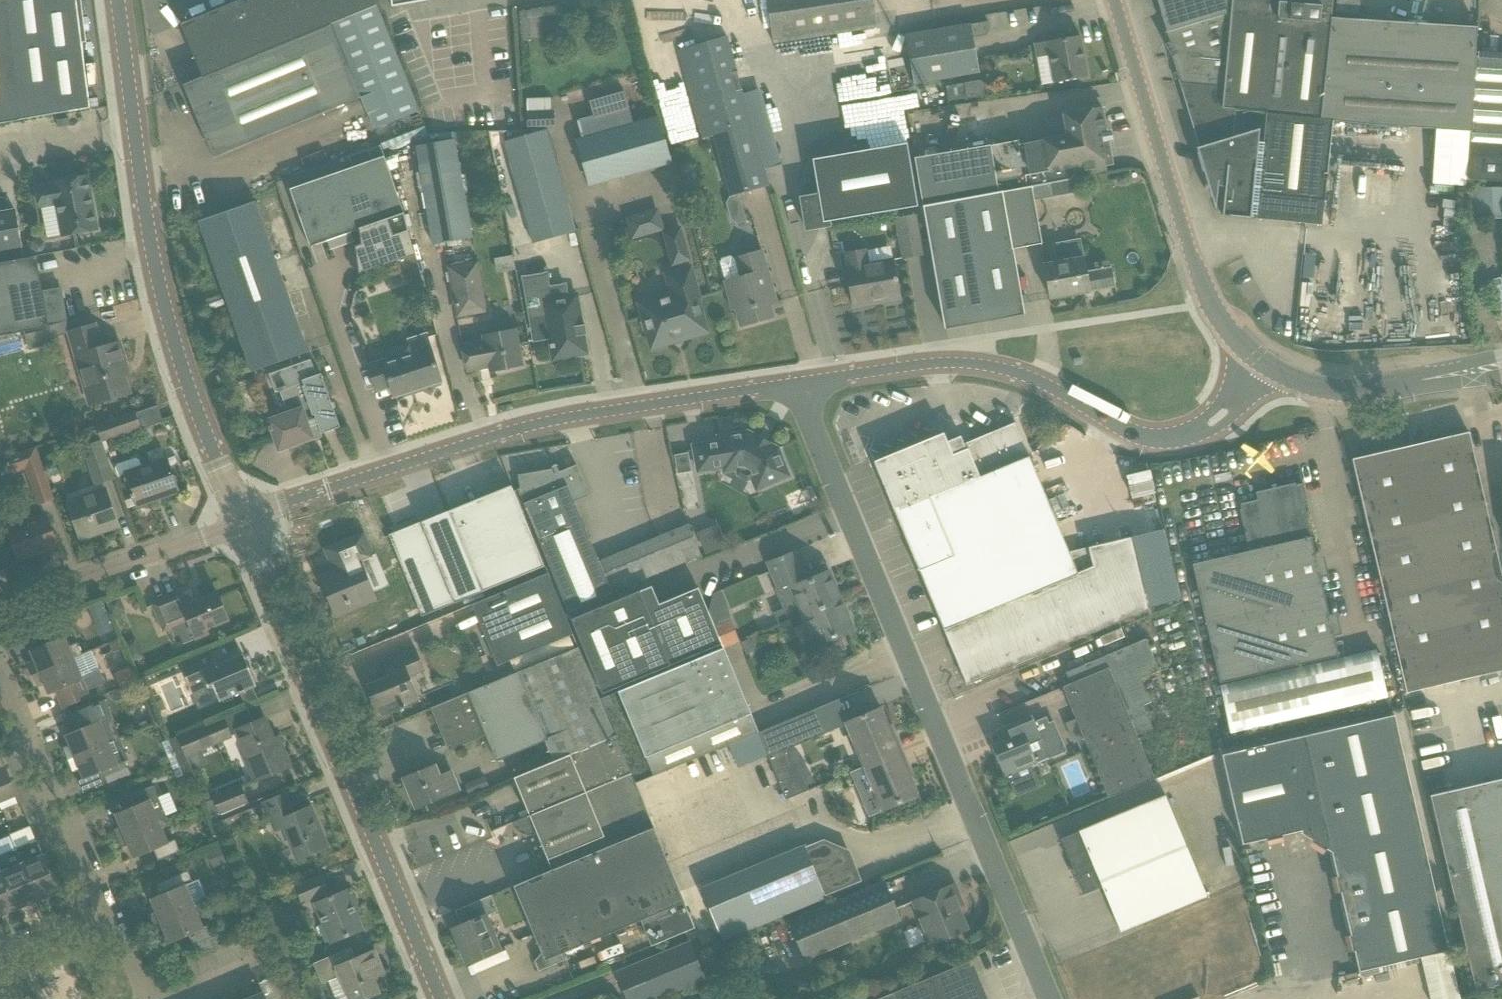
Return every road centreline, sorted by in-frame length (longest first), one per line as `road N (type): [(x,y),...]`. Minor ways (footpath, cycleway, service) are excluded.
road 1 (residential): [(1054,998),(797,389)]
road 2 (unclassified): [(236,527),(357,475),(513,432),(797,389)]
road 3 (unclassified): [(236,527),(179,378),(142,223),(119,0)]
road 4 (unclassified): [(435,998),(236,527)]
road 5 (unclassified): [(797,389),(961,366),(1058,391),(1136,434),(1192,435)]
road 6 (unclassified): [(1266,366),(1214,312),(1192,263),(1115,0)]
road 7 (residential): [(0,609),(236,527)]
road 8 (unclassified): [(1266,366),(1340,392),(1501,366)]
road 9 (residential): [(90,908),(0,685)]

